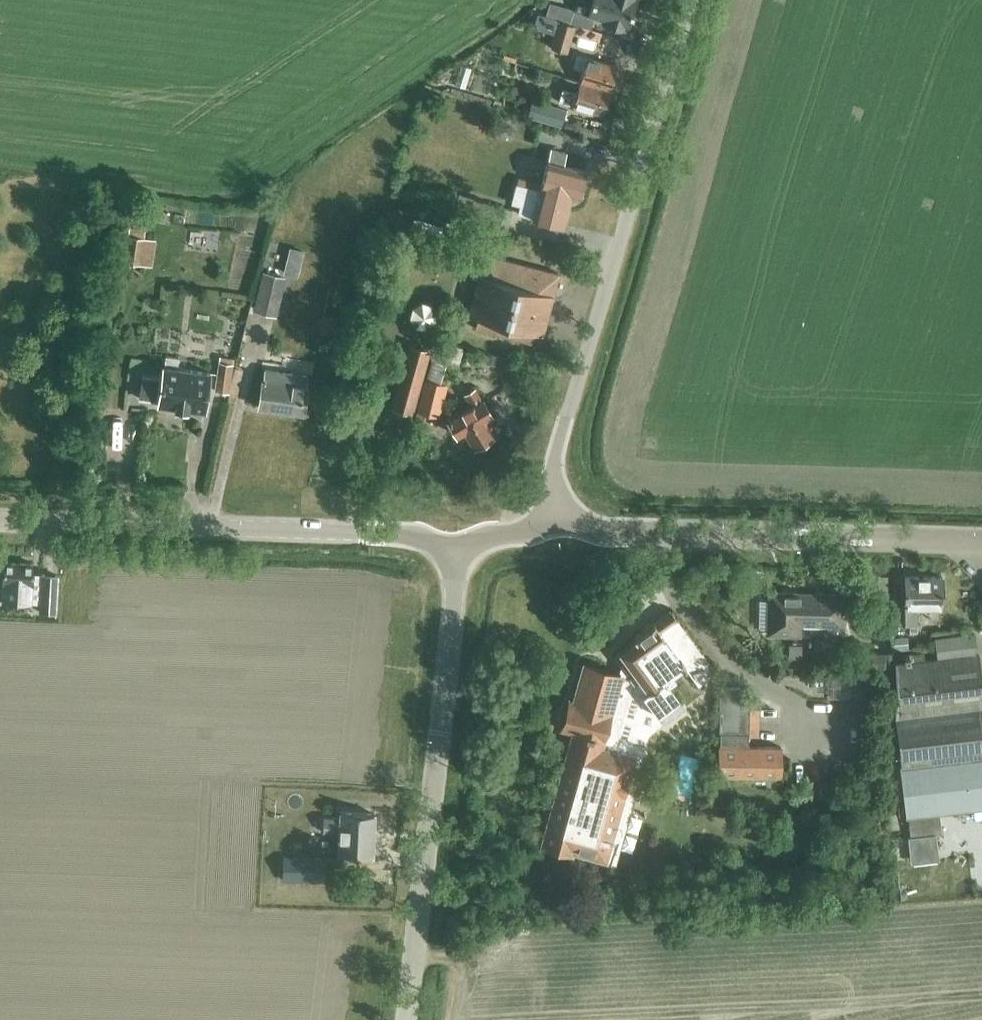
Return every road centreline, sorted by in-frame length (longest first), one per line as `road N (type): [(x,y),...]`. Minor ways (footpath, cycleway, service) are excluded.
road 1 (residential): [(557,528),(556,461),(690,0)]
road 2 (tertiary): [(0,522),(457,538)]
road 3 (tertiary): [(981,539),(557,528)]
road 4 (unclassified): [(404,1019),(436,733)]
road 5 (residential): [(436,733),(457,538)]

